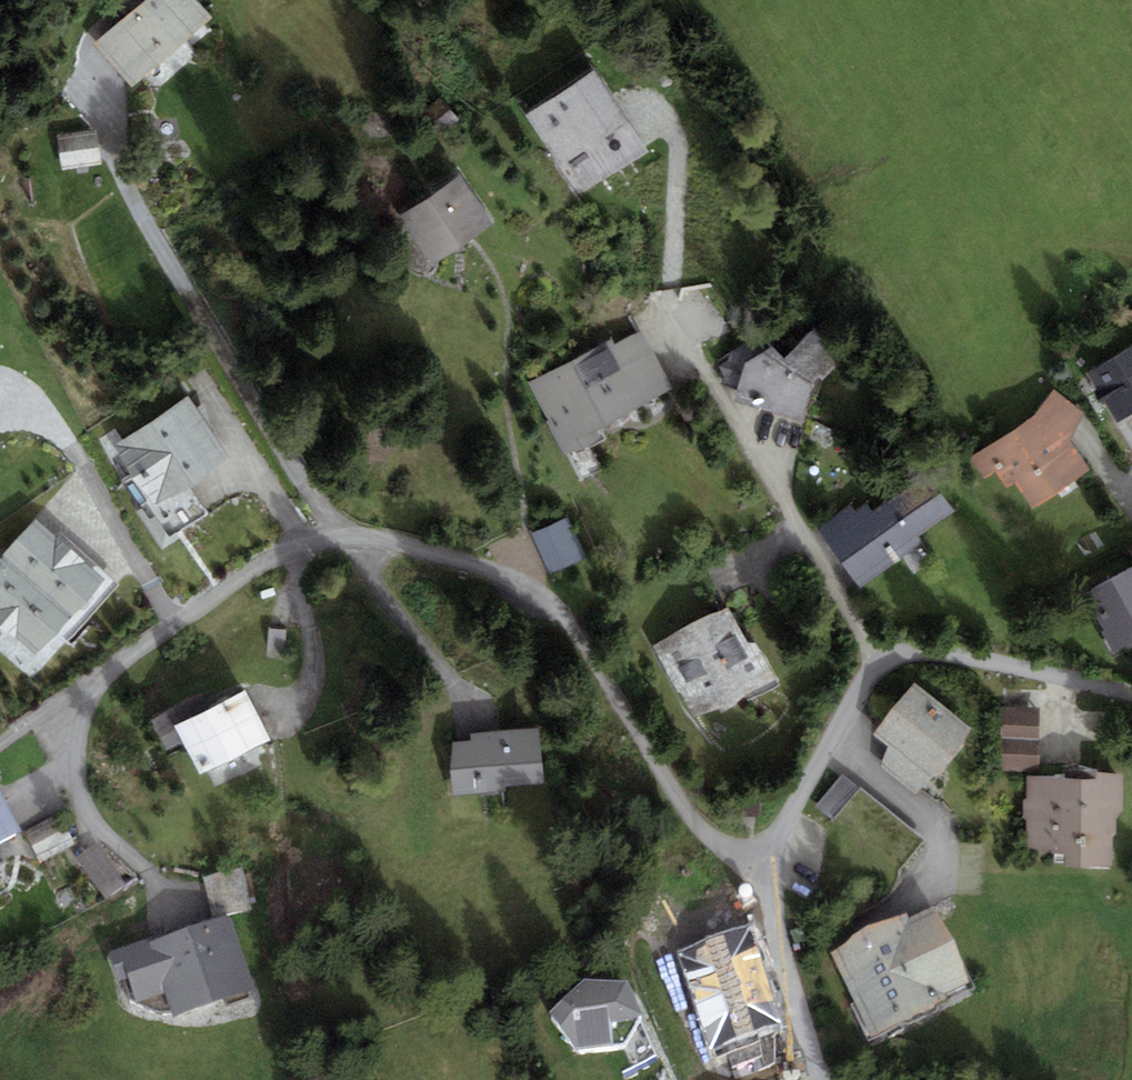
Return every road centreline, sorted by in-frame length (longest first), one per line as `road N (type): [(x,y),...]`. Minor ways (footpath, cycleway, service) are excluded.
road 1 (residential): [(768,864),(709,841),(514,571),(411,547),(328,541),(285,555),(56,714)]
road 2 (residential): [(1131,699),(948,655),(908,651),(882,660),(778,830),(768,864)]
road 3 (residential): [(768,864),(770,917),(807,1079)]

